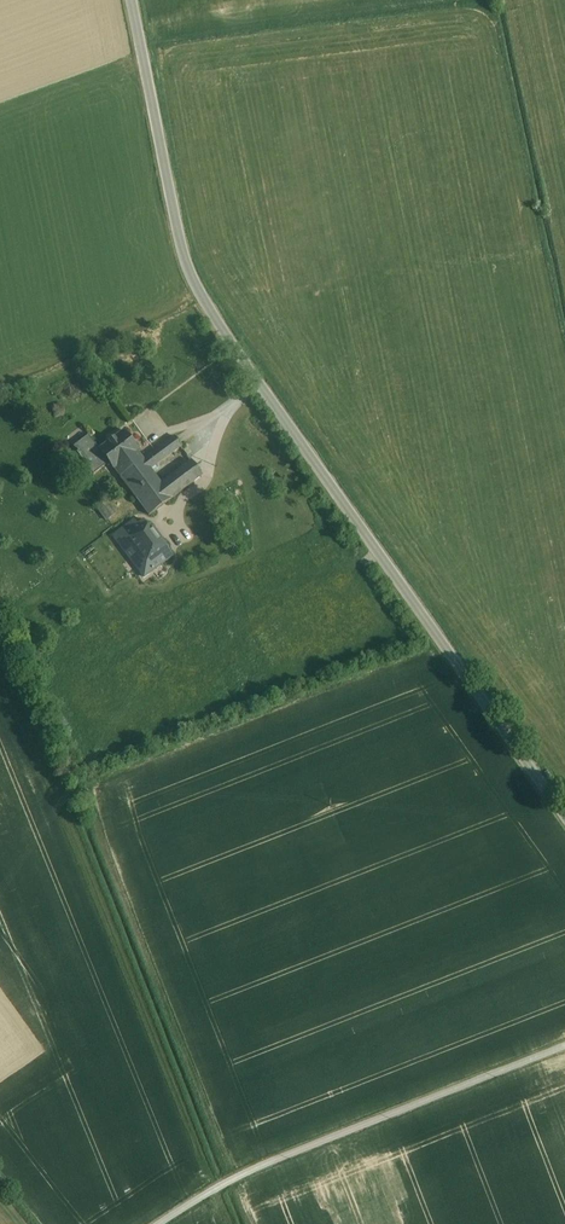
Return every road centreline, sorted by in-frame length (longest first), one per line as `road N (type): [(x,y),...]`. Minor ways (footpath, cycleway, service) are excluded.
road 1 (unclassified): [(564,807),(202,298),(184,254),(133,0)]

